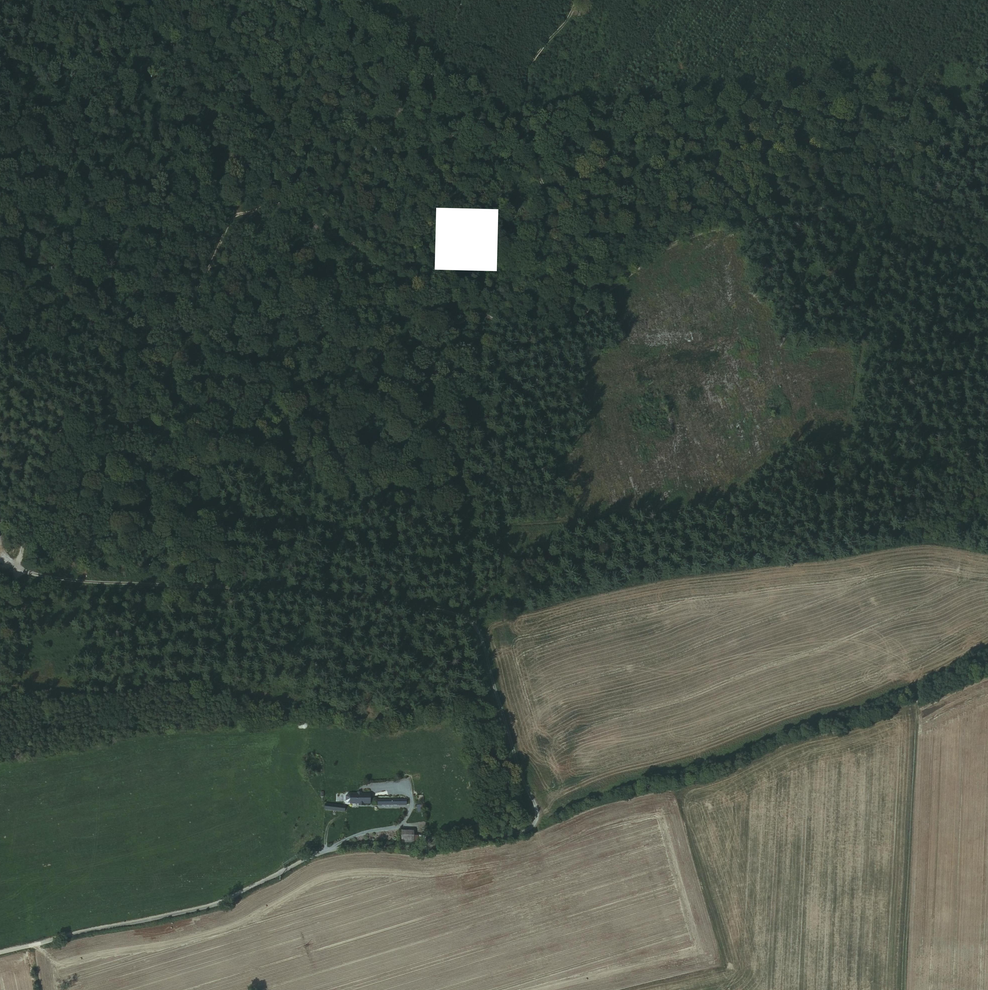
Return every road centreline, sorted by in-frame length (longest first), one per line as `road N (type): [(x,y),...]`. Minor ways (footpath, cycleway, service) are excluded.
road 1 (track): [(987,264),(799,212),(707,240),(644,271),(558,332),(524,329),(353,248),(131,0)]
road 2 (track): [(0,550),(19,571),(77,582),(315,591),(456,611),(480,629),(516,767),(538,813),(515,834)]
road 3 (unclassified): [(0,951),(203,907),(333,849),(435,847),(515,834)]
road 4 (track): [(138,404),(130,333),(84,270),(1,0)]
road 5 (track): [(579,0),(527,73),(521,132),(556,212),(551,253),(530,289)]
road 6 (track): [(919,694),(904,989)]
road 7 (track): [(0,627),(56,438),(76,419),(123,415),(138,404)]
road 8 (track): [(138,404),(177,404),(301,335),(353,248)]
road 9 (track): [(138,404),(169,366),(228,223),(270,205)]

